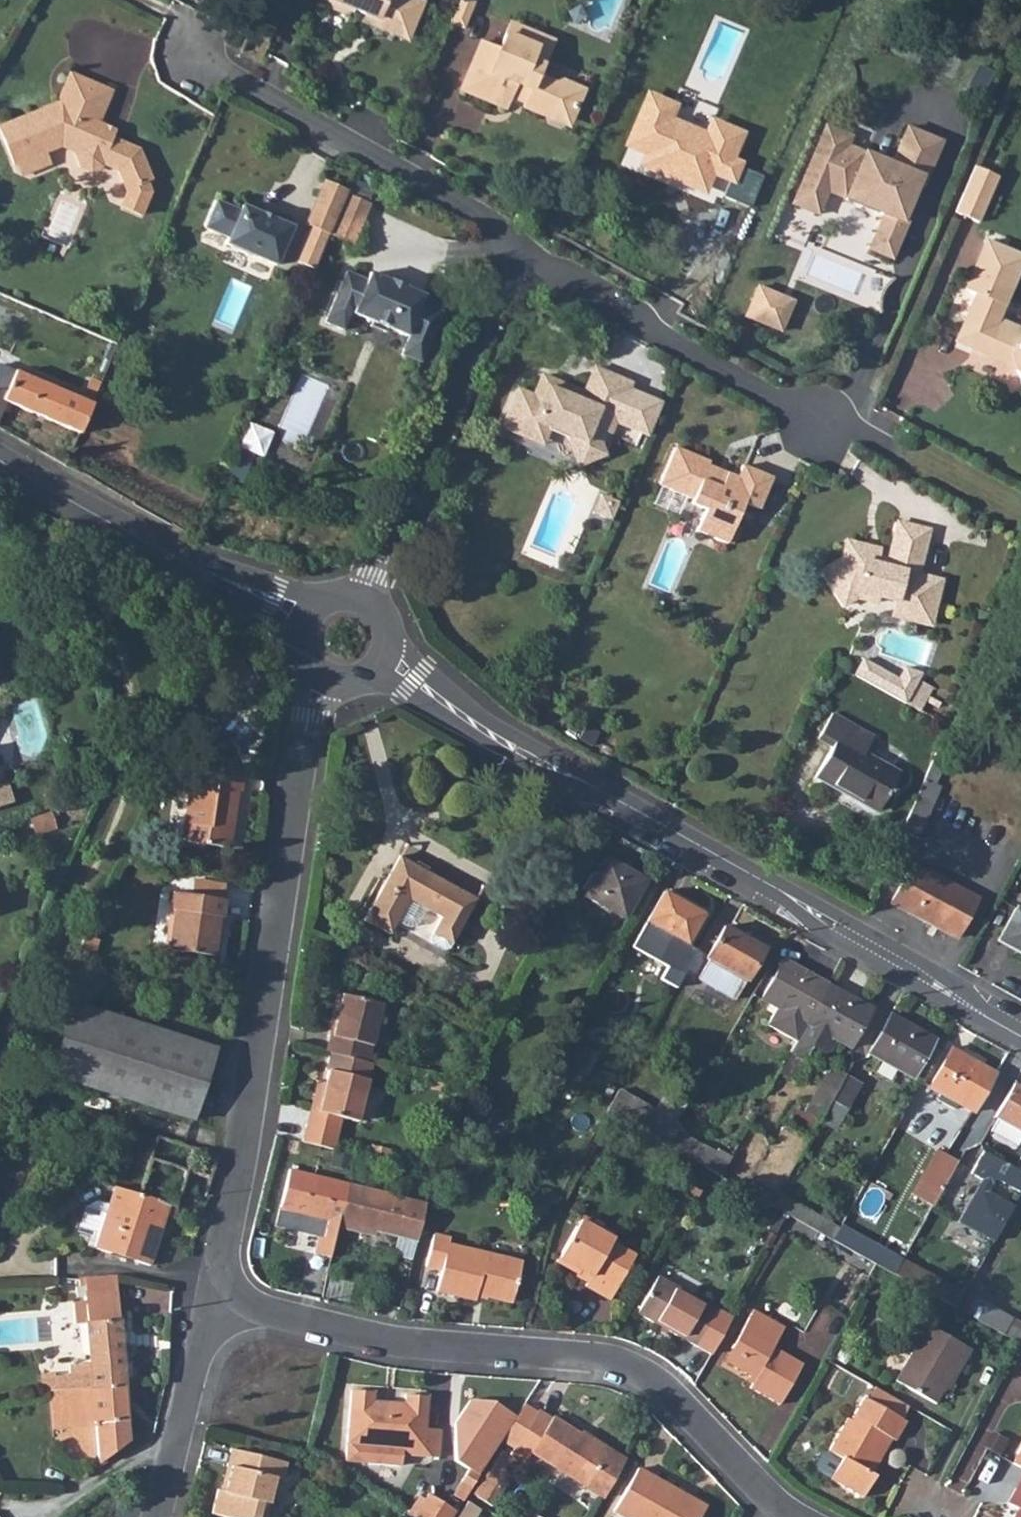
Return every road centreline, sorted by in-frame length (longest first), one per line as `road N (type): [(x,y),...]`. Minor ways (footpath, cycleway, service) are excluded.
road 1 (tertiary): [(384,660),(506,743),(585,780),(1020,1032)]
road 2 (residential): [(325,677),(309,718),(224,1246),(232,1289)]
road 3 (residential): [(232,1289),(266,1313),(398,1341),(630,1366),(673,1396),(770,1507)]
road 4 (residential): [(517,253),(1020,519)]
road 5 (residential): [(363,598),(517,253)]
road 6 (residential): [(517,253),(484,212),(211,66)]
road 7 (tertiary): [(0,462),(307,619)]
road 8 (residential): [(232,1289),(203,1341),(159,1516)]

